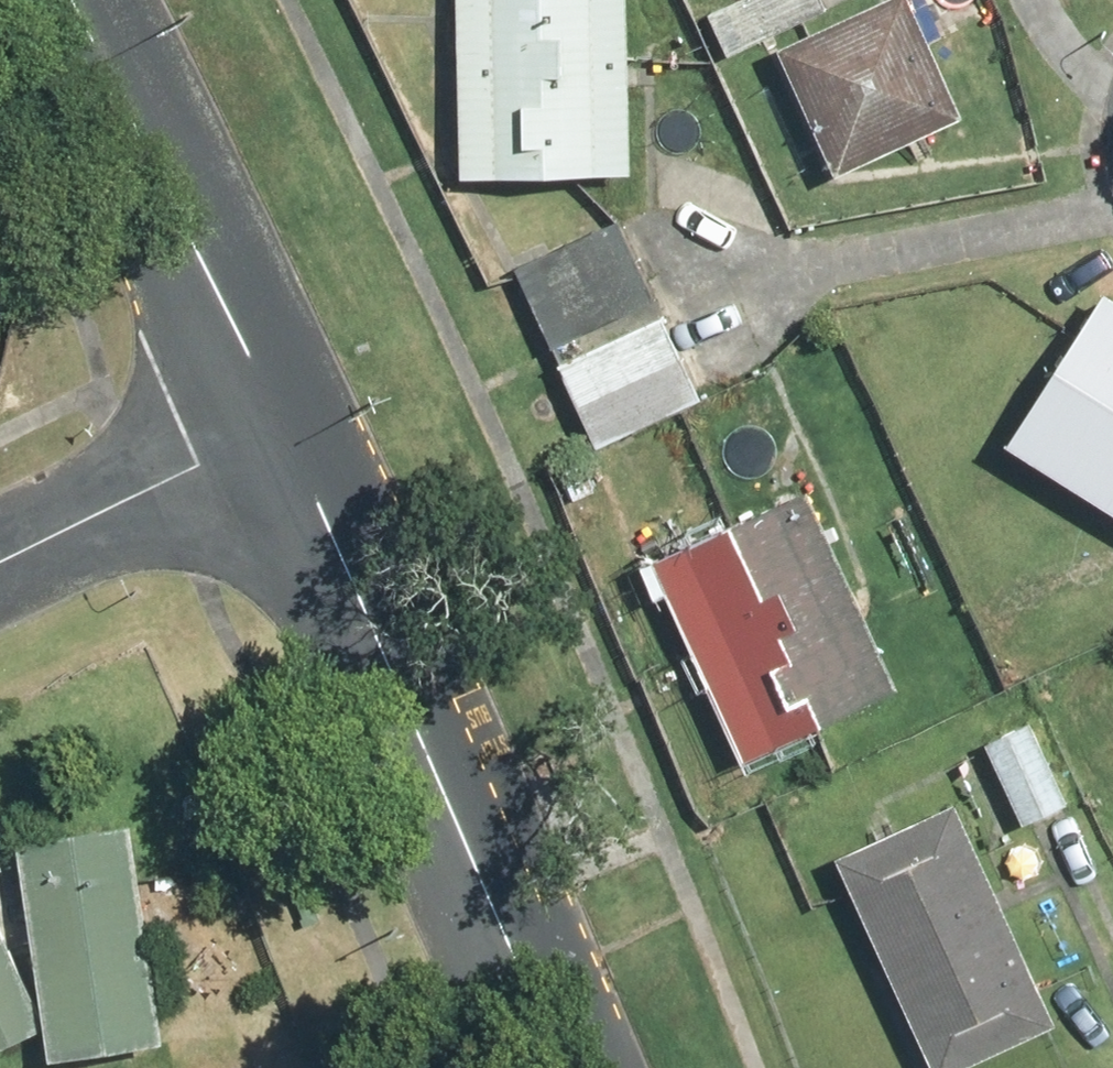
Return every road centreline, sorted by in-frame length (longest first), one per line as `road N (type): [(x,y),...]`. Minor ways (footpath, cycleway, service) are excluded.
road 1 (tertiary): [(281,435),(571,1067)]
road 2 (tertiary): [(67,0),(281,435)]
road 3 (residential): [(281,435),(0,568)]

